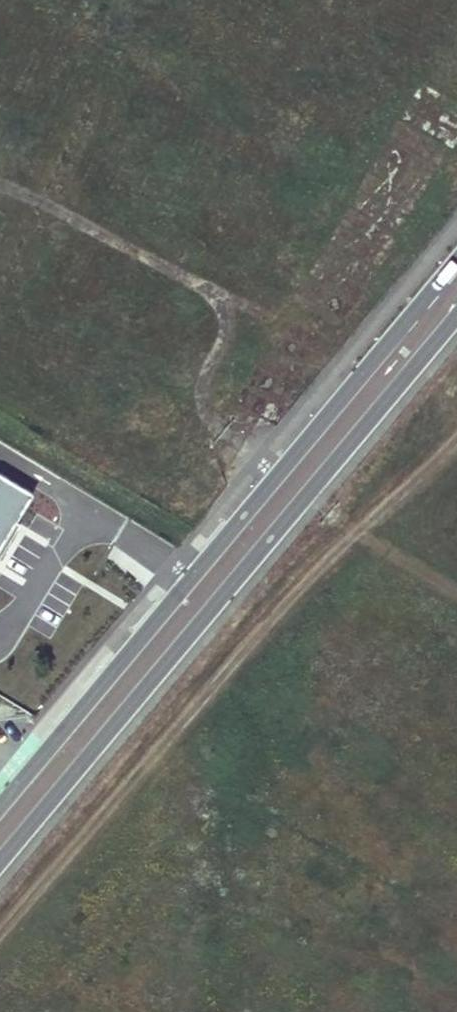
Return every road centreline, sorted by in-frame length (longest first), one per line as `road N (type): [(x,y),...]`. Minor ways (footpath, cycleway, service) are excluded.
road 1 (secondary): [(456,258),(0,805)]
road 2 (secondary): [(0,862),(456,317)]
road 3 (track): [(456,438),(320,566),(0,939)]

